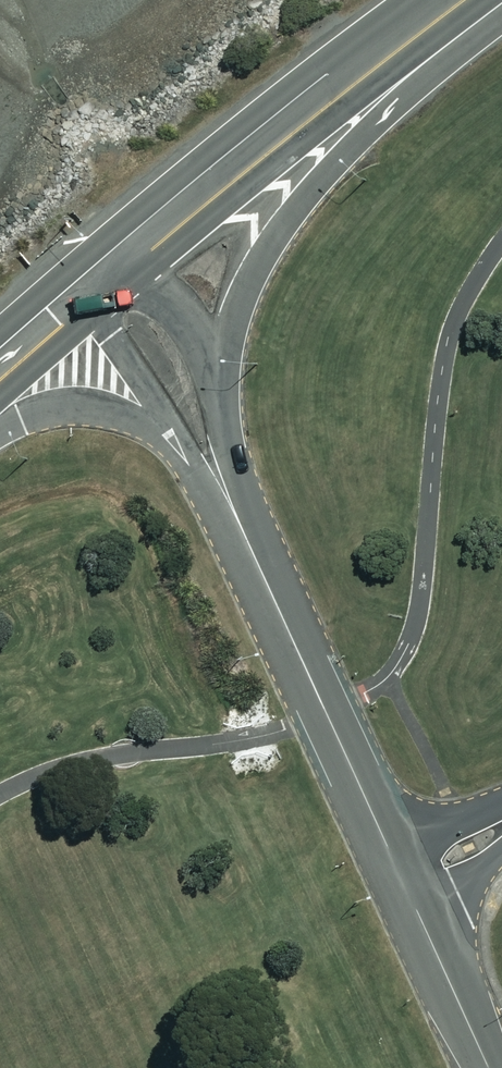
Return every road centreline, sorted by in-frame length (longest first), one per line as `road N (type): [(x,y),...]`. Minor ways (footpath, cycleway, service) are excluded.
road 1 (residential): [(376,820),(232,507)]
road 2 (residential): [(346,91),(273,208),(218,377)]
road 3 (trunk): [(107,287),(346,91)]
road 4 (residential): [(172,439),(133,419),(80,407),(0,424)]
road 5 (residential): [(172,439),(104,325),(99,305),(107,287)]
road 6 (residential): [(444,969),(376,820)]
road 7 (residential): [(107,287),(130,283),(172,301),(218,377)]
road 8 (trunk): [(346,91),(466,0)]
road 9 (trunk): [(0,382),(107,287)]
road 10 (residential): [(501,846),(466,891),(444,969)]
road 11 (residential): [(218,377),(232,507)]
road 12 (residential): [(376,820),(425,829),(501,805)]

